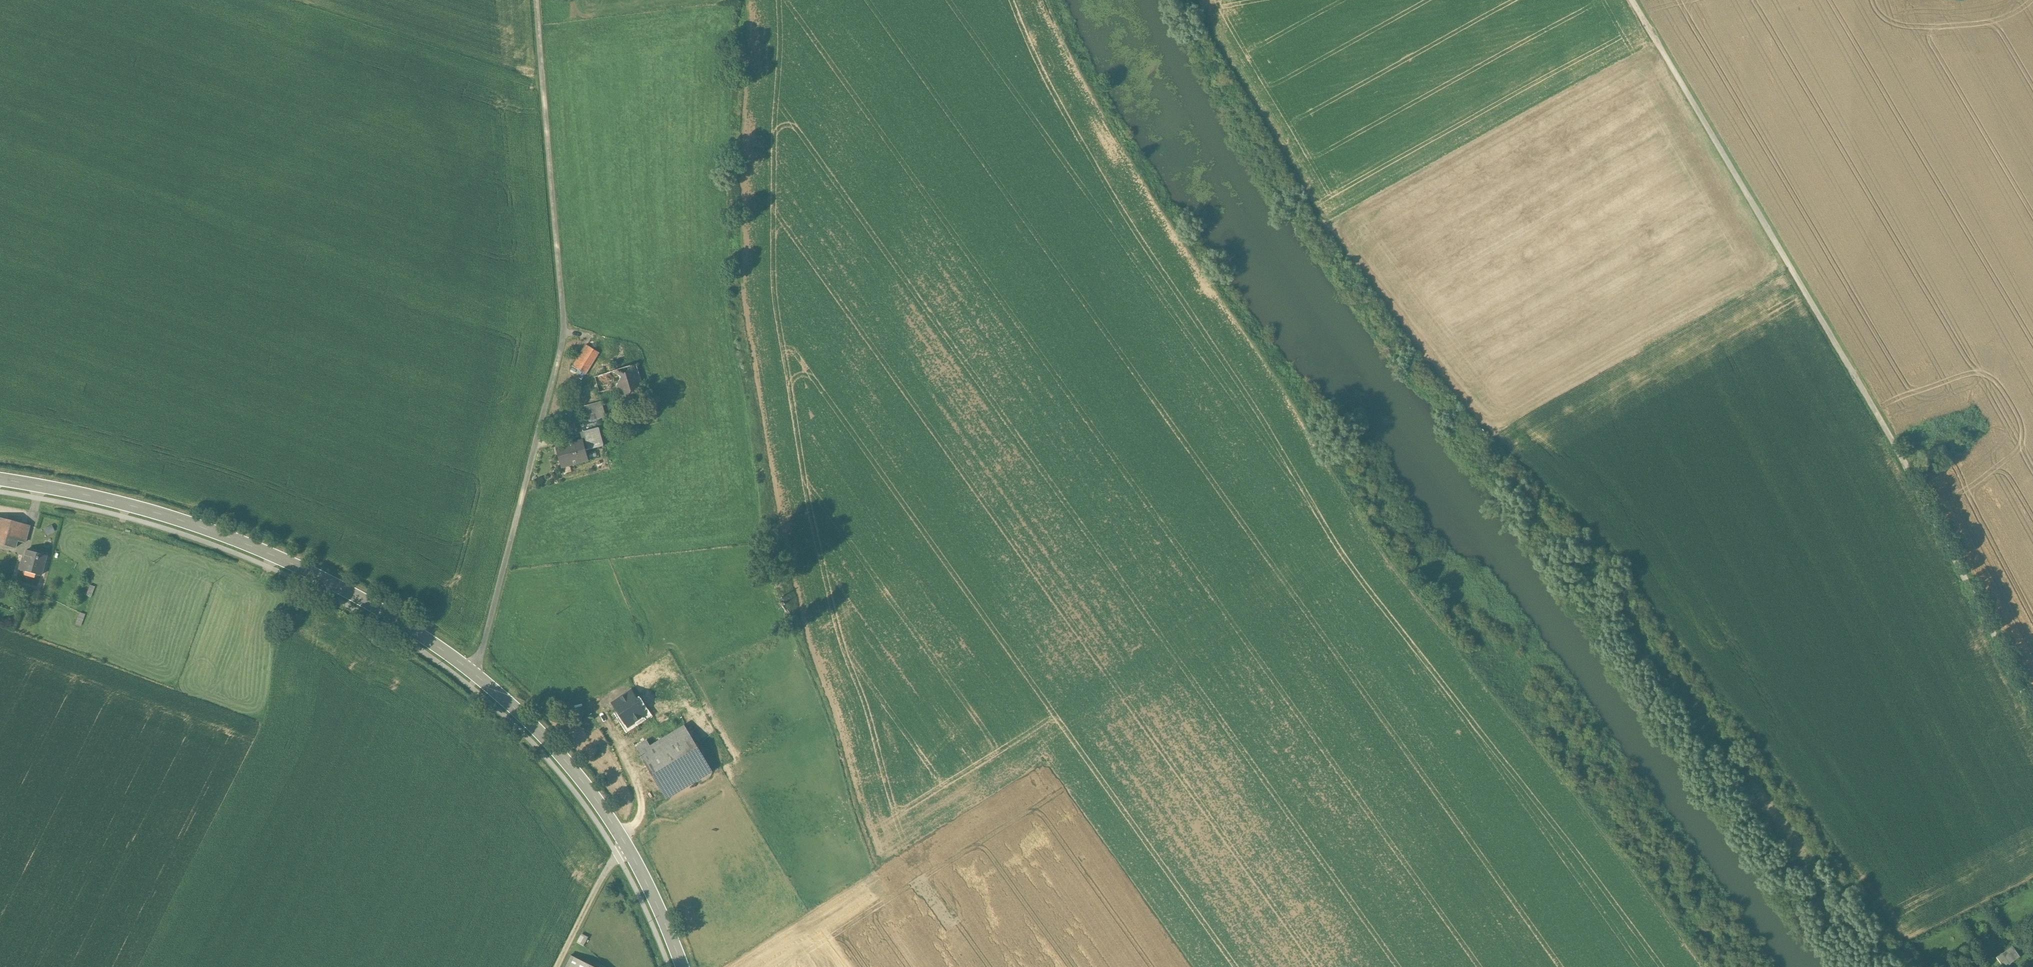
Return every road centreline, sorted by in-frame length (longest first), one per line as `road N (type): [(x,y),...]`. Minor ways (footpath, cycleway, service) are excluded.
road 1 (track): [(2032,707),(1902,455),(1631,0)]
road 2 (unclassified): [(536,0),(563,329),(472,672)]
road 3 (tertiary): [(472,672),(361,599),(231,537),(0,479)]
road 4 (tertiary): [(628,849),(562,757),(472,672)]
road 5 (unclassified): [(557,966),(602,878),(628,849)]
road 6 (tertiary): [(682,966),(628,849)]

